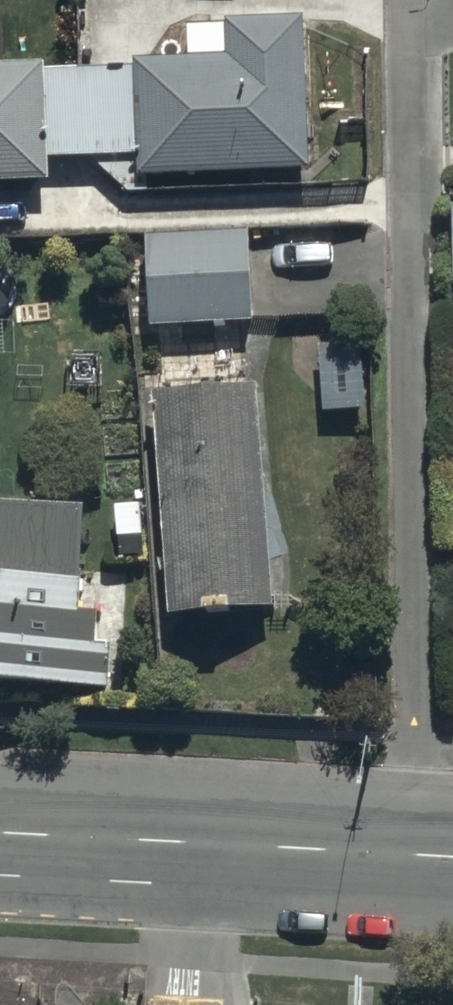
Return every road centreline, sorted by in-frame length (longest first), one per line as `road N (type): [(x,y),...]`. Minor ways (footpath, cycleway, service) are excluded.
road 1 (secondary): [(192,844),(452,859)]
road 2 (secondary): [(192,844),(0,833)]

